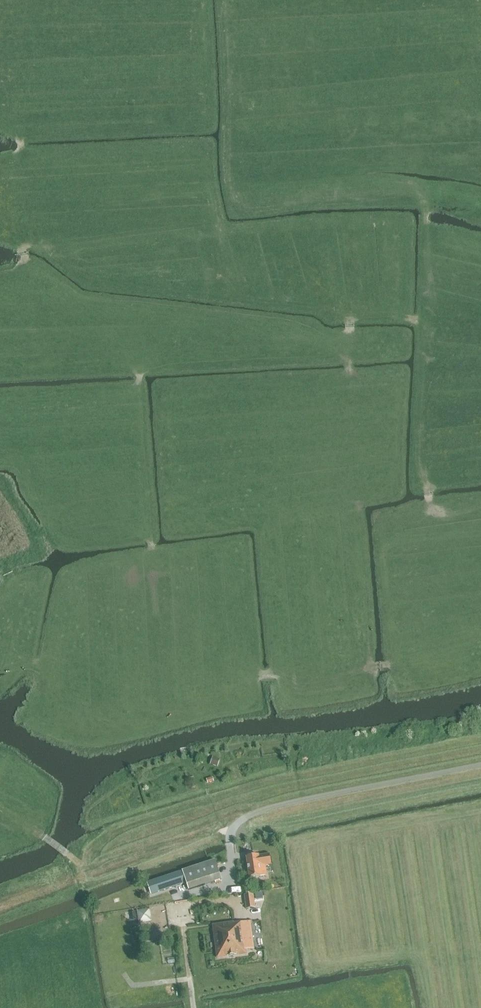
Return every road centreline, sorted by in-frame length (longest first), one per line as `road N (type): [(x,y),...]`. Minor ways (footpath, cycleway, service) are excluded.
road 1 (unclassified): [(234,889),(231,841),(244,819),(480,766)]
road 2 (track): [(244,819),(97,872),(21,822)]
road 3 (track): [(234,889),(181,897),(195,1007)]

